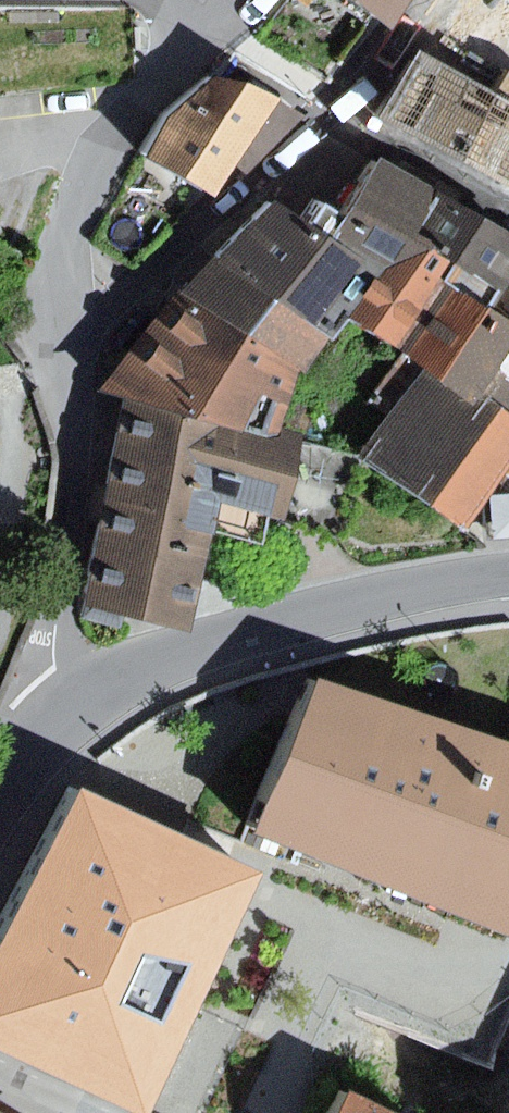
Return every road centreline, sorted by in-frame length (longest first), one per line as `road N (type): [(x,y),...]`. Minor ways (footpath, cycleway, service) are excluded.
road 1 (residential): [(212,0),(149,100),(110,141),(74,229),(62,291),(75,475),(52,654),(71,701)]
road 2 (tertiary): [(508,574),(357,600),(127,668),(71,701)]
road 3 (residential): [(334,107),(430,0)]
road 4 (tertiary): [(71,701),(40,729),(0,800)]

